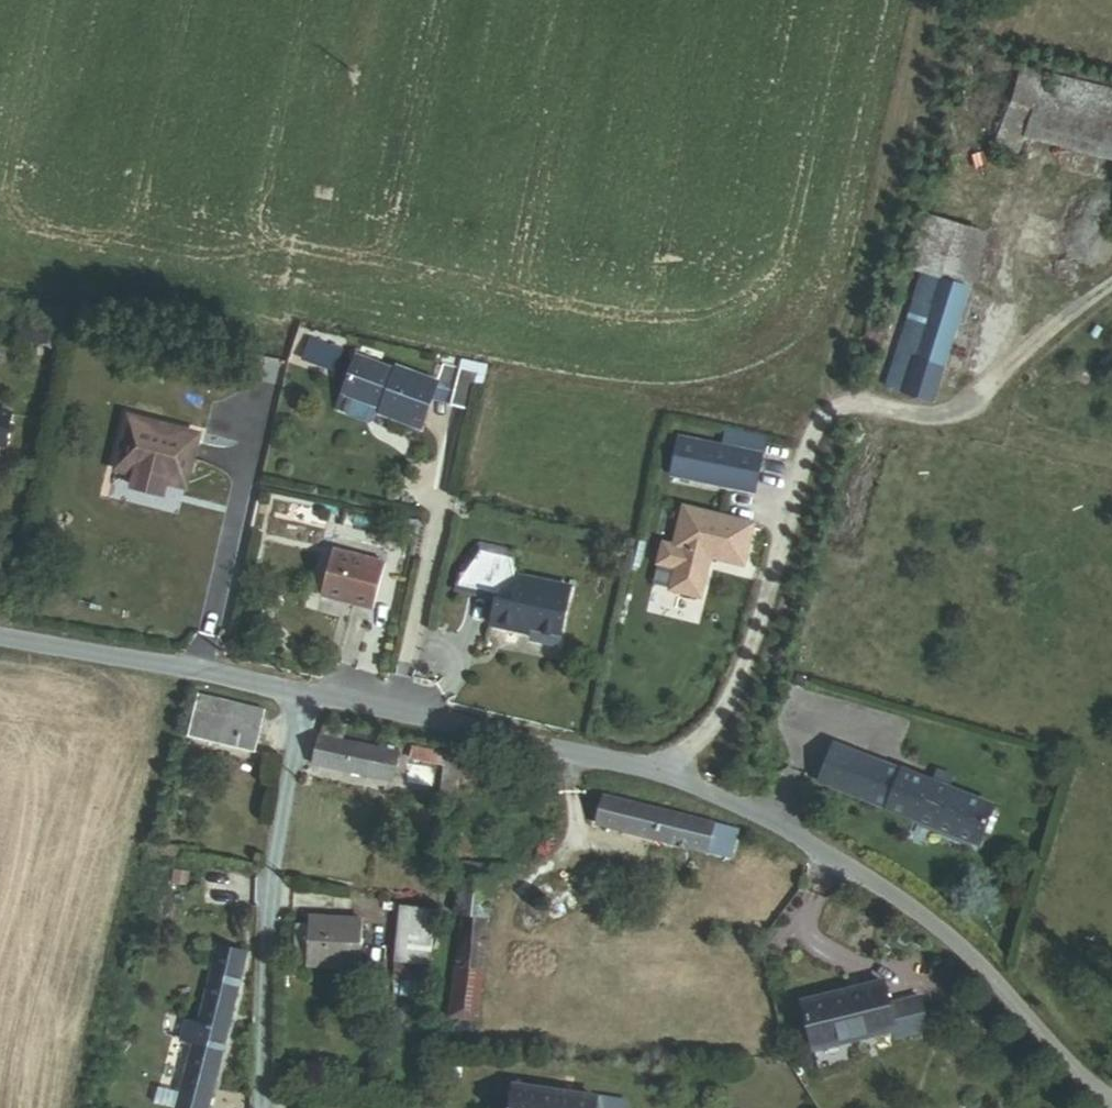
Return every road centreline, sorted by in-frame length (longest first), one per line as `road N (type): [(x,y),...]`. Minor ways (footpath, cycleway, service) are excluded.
road 1 (residential): [(1111,1096),(903,896),(731,797),(645,767),(0,638)]
road 2 (track): [(1111,454),(947,417)]

